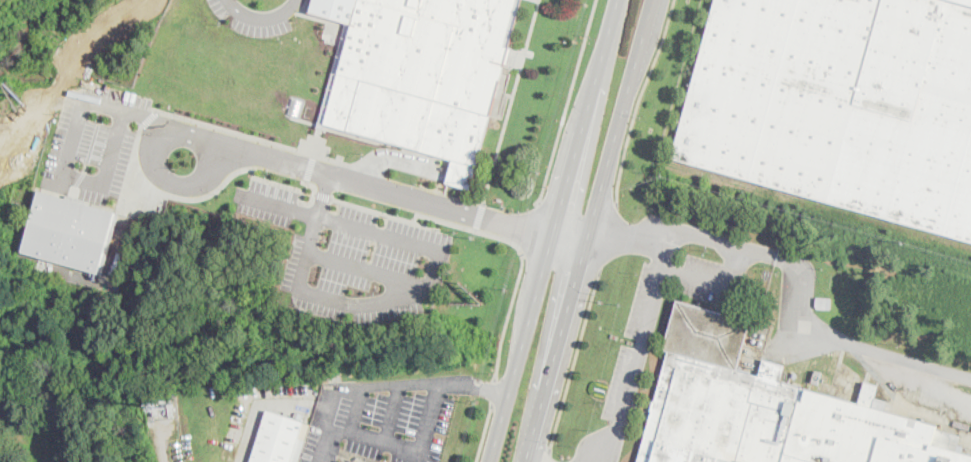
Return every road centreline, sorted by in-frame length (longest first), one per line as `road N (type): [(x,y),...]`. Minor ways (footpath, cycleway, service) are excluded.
road 1 (secondary): [(527,461),(655,0)]
road 2 (secondary): [(618,0),(492,461)]

